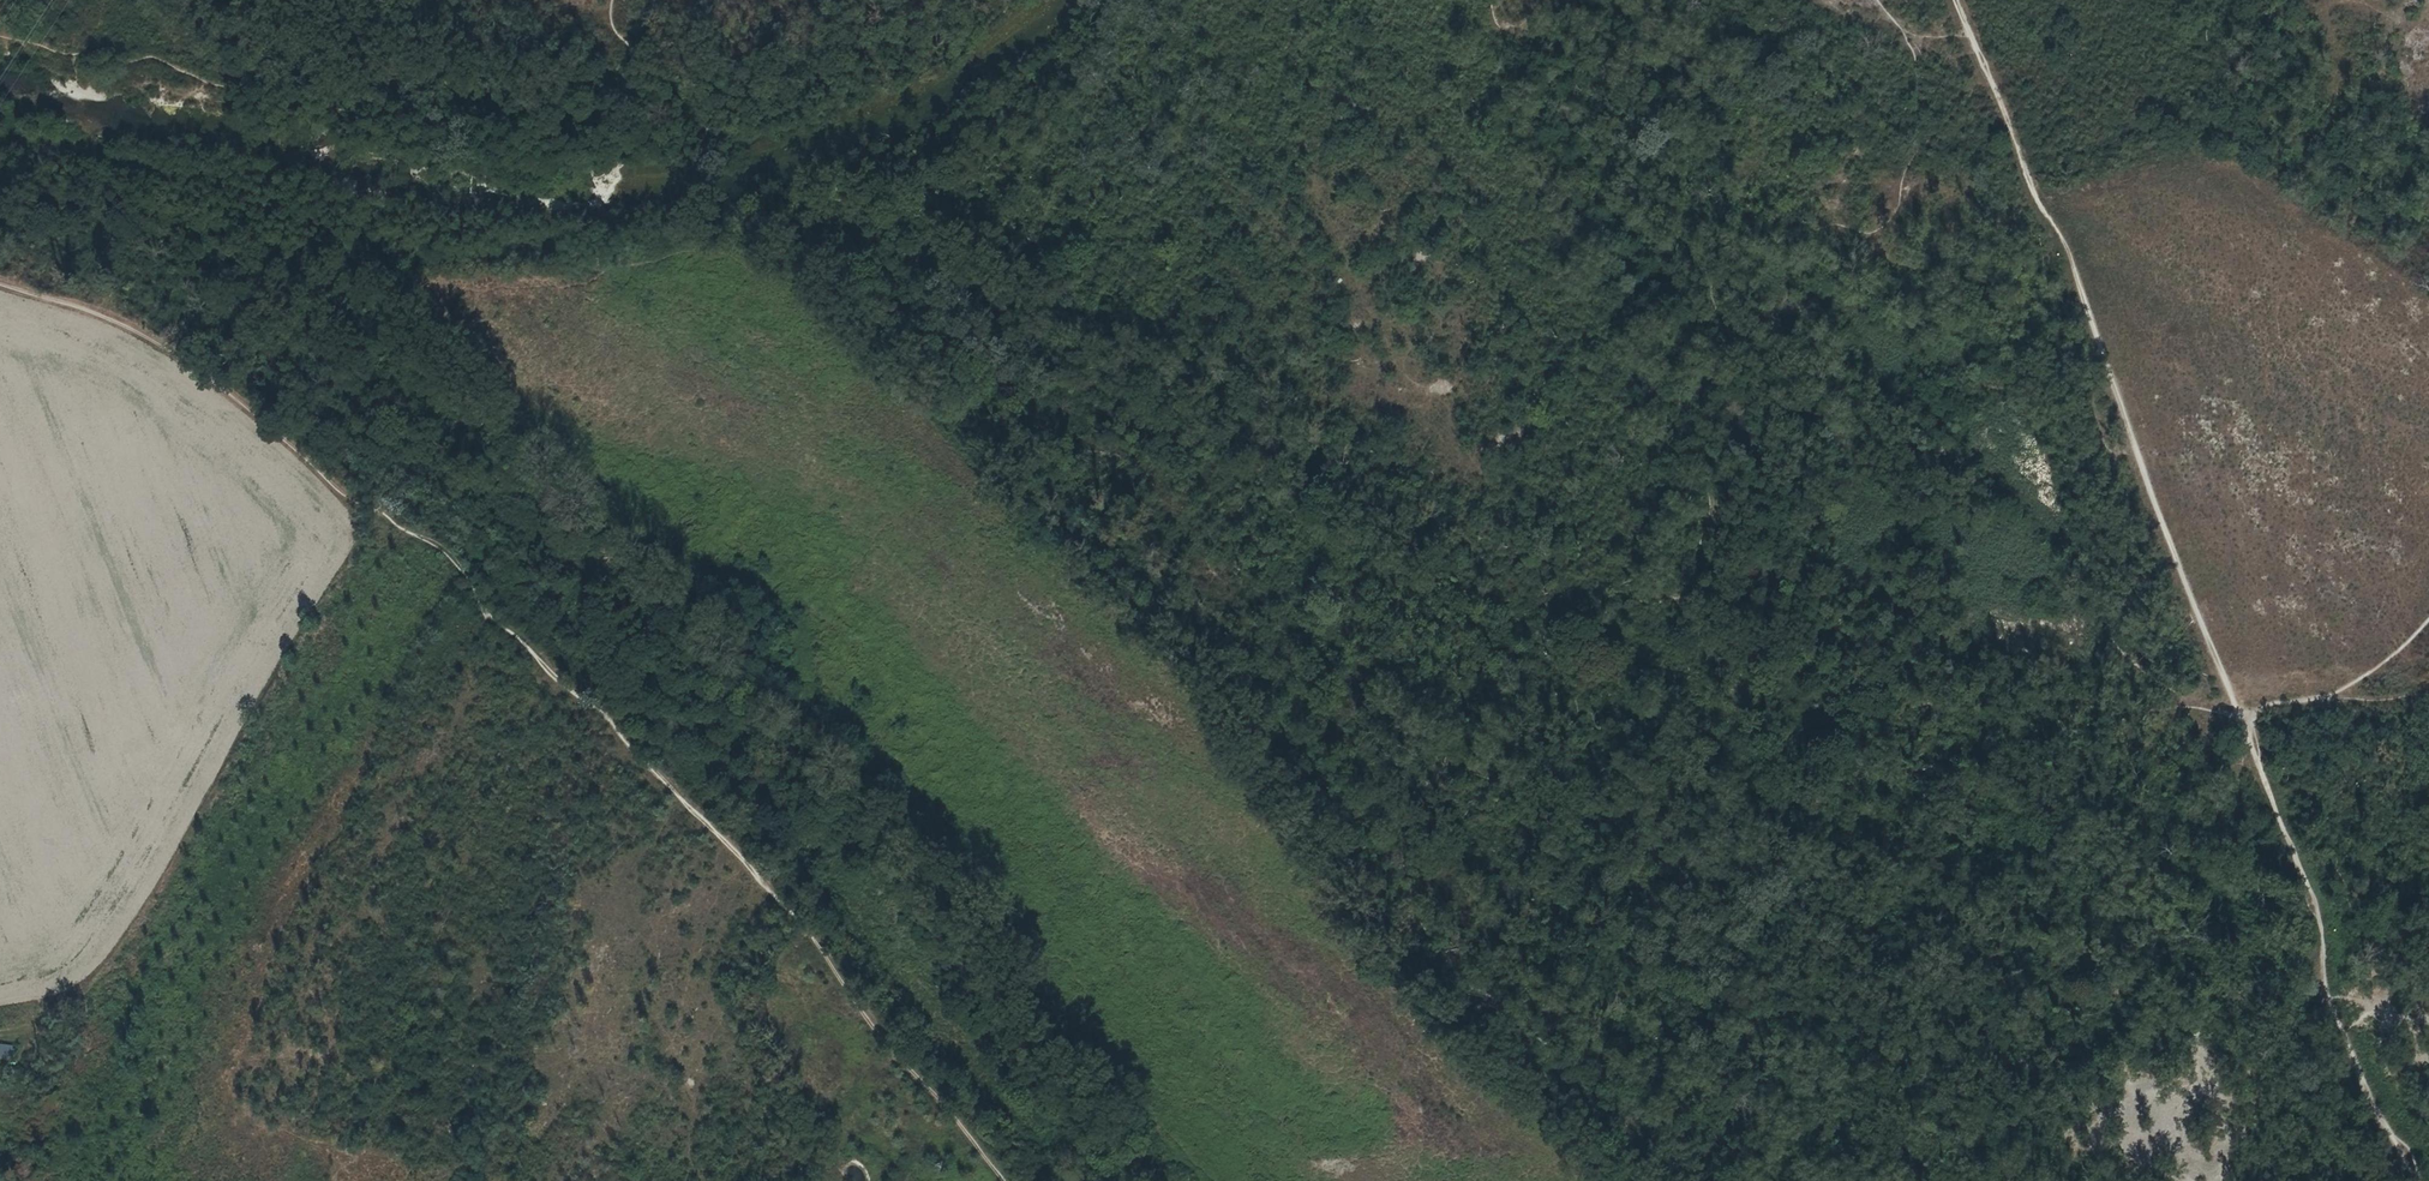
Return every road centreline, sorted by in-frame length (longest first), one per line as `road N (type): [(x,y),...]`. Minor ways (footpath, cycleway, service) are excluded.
road 1 (track): [(1000,1180),(739,858),(606,716),(486,614),(444,546),(382,513)]
road 2 (track): [(2237,713),(2157,511),(2067,247),(2034,195),(1956,0)]
road 3 (track): [(2419,1180),(2376,1112),(2329,1000),(2321,940),(2237,713)]
road 4 (track): [(382,513),(339,492),(170,352),(125,326),(0,286)]

